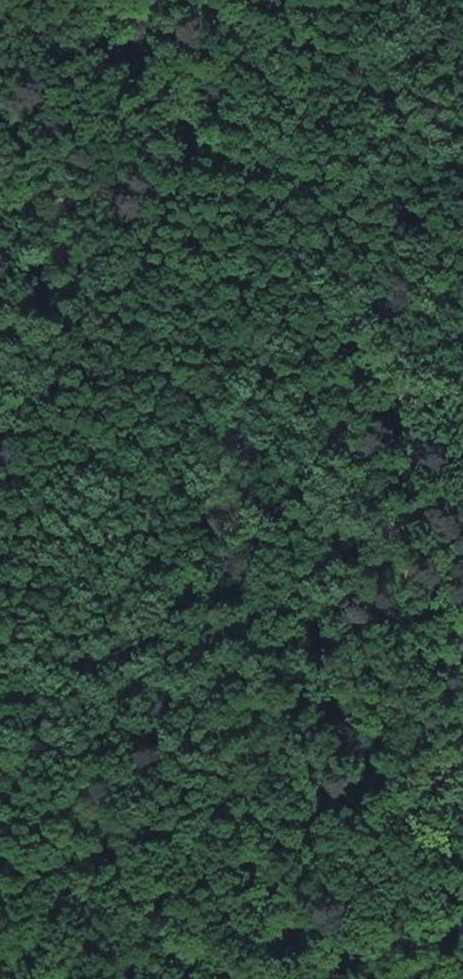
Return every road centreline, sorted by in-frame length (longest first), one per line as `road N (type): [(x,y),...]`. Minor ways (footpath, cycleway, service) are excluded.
road 1 (track): [(462,392),(407,372),(359,326),(255,151),(202,96),(64,0)]
road 2 (track): [(462,592),(407,372)]

